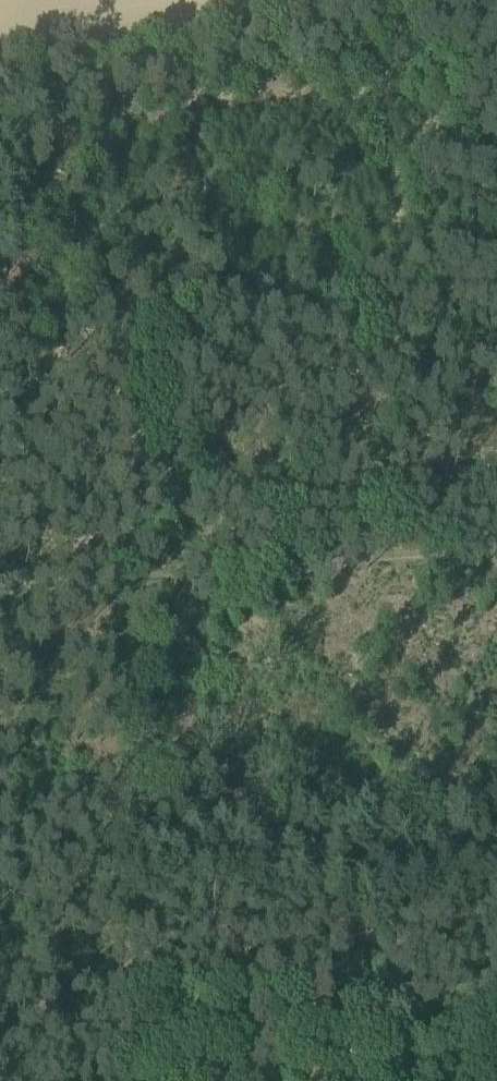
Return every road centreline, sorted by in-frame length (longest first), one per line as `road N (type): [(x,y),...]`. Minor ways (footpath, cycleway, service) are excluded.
road 1 (track): [(0,66),(496,0)]
road 2 (track): [(0,597),(496,549)]

